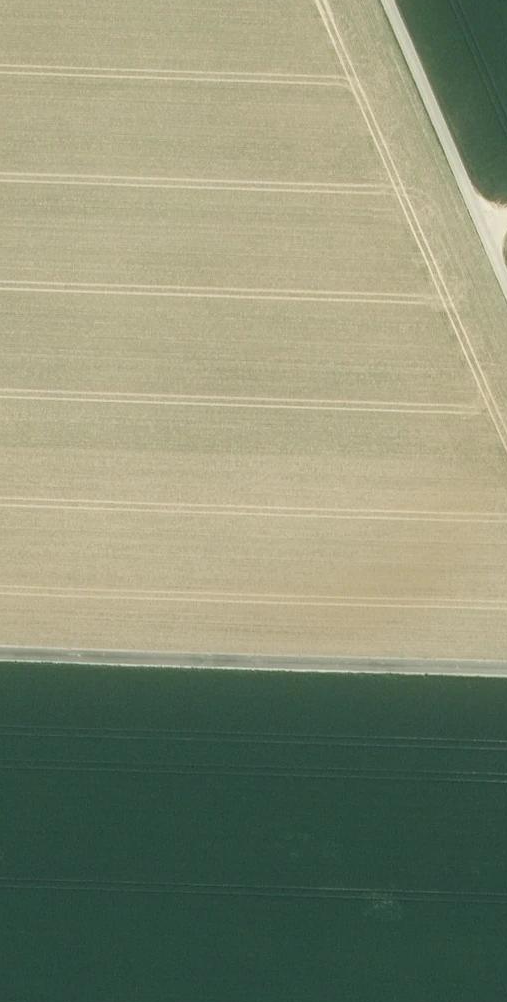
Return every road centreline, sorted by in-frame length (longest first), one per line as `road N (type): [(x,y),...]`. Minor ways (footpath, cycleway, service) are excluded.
road 1 (track): [(0,653),(506,670)]
road 2 (track): [(506,279),(390,0)]

